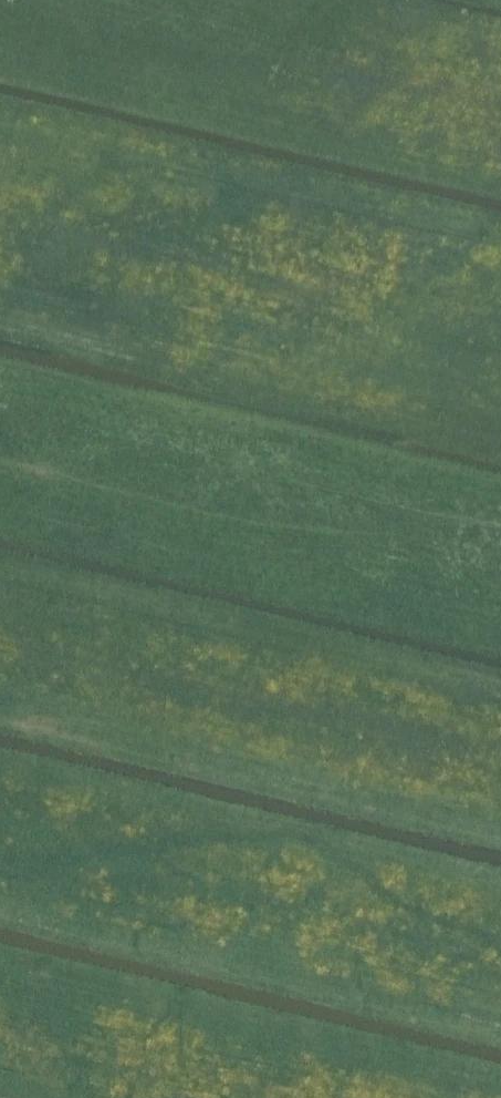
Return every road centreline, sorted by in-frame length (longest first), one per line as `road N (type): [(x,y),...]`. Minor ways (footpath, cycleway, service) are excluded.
road 1 (track): [(0,268),(500,392)]

